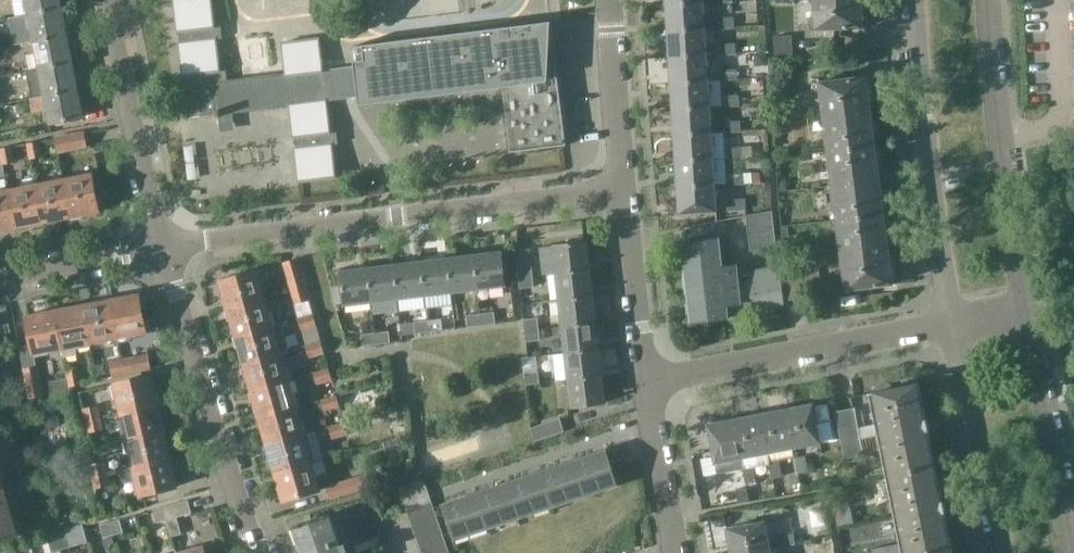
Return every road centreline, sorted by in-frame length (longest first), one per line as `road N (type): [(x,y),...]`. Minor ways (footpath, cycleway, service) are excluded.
road 1 (unclassified): [(164,248),(624,191)]
road 2 (residential): [(914,0),(930,182),(957,325)]
road 3 (unclassified): [(259,552),(164,248)]
road 4 (residential): [(650,384),(957,325)]
road 5 (tertiary): [(1031,307),(992,0)]
road 6 (unclassified): [(164,248),(114,0)]
road 7 (residential): [(957,325),(1002,552)]
road 8 (tertiary): [(1073,527),(1031,307)]
road 9 (residential): [(650,384),(624,191)]
road 10 (residential): [(624,191),(614,0)]
road 11 (residential): [(677,552),(650,384)]
road 12 (unclassified): [(0,282),(164,248)]

